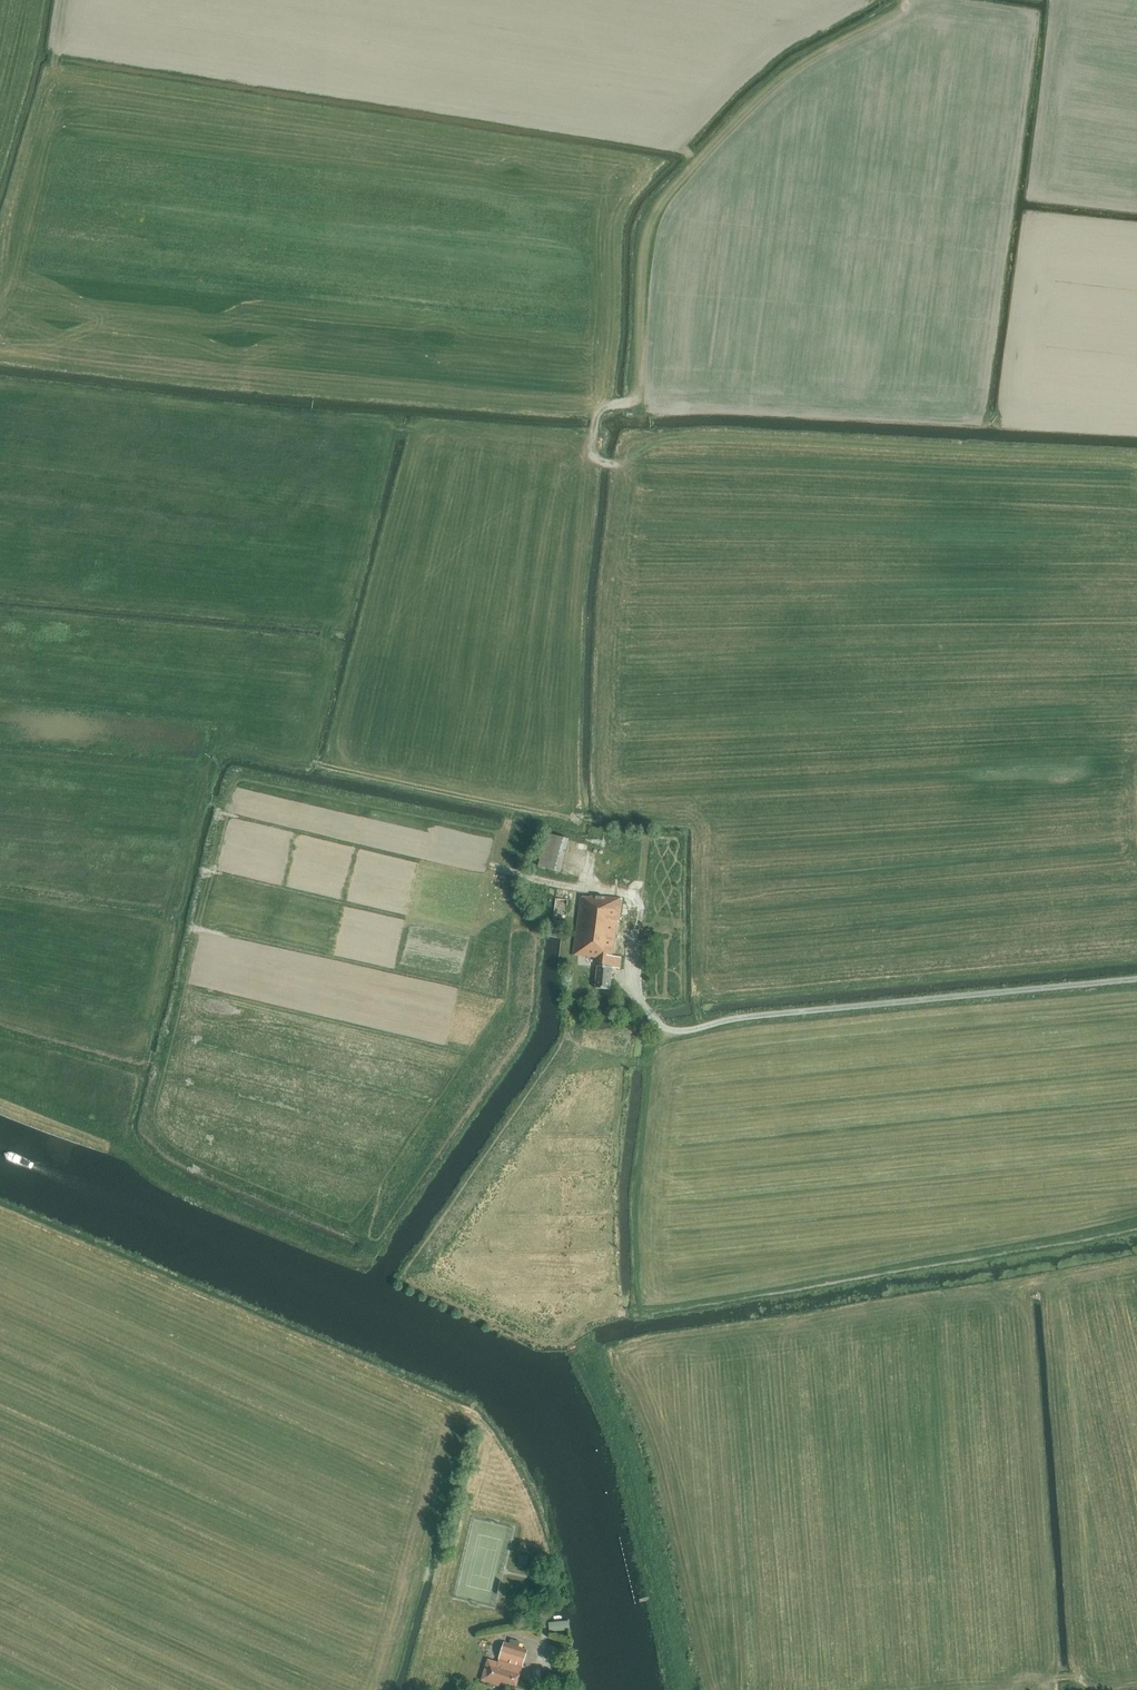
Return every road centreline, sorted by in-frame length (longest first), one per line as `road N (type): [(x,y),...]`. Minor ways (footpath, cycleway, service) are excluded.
road 1 (track): [(635,931),(635,894),(573,888),(493,866)]

